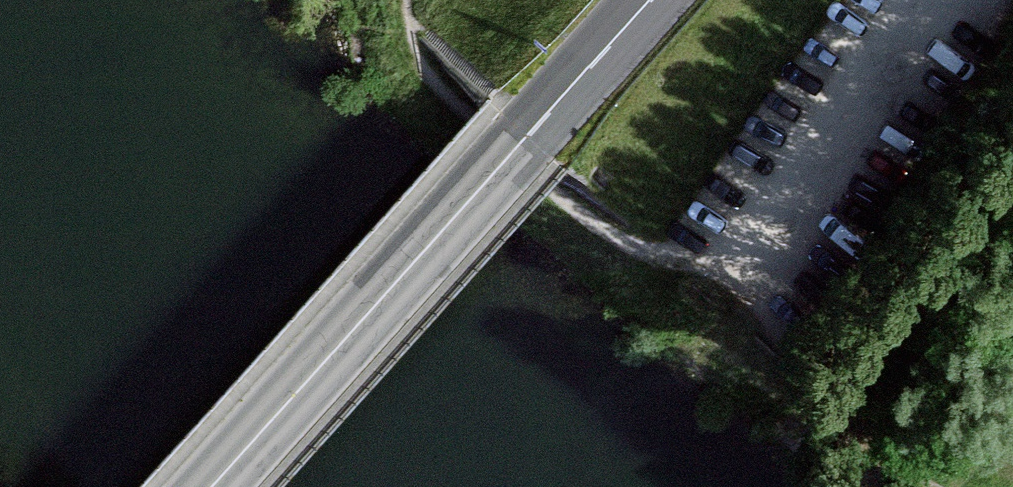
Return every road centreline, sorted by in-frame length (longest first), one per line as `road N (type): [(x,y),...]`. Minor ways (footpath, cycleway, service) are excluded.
road 1 (secondary): [(654,0),(215,486)]
road 2 (track): [(696,289),(594,225),(444,100),(422,74),(407,0)]

